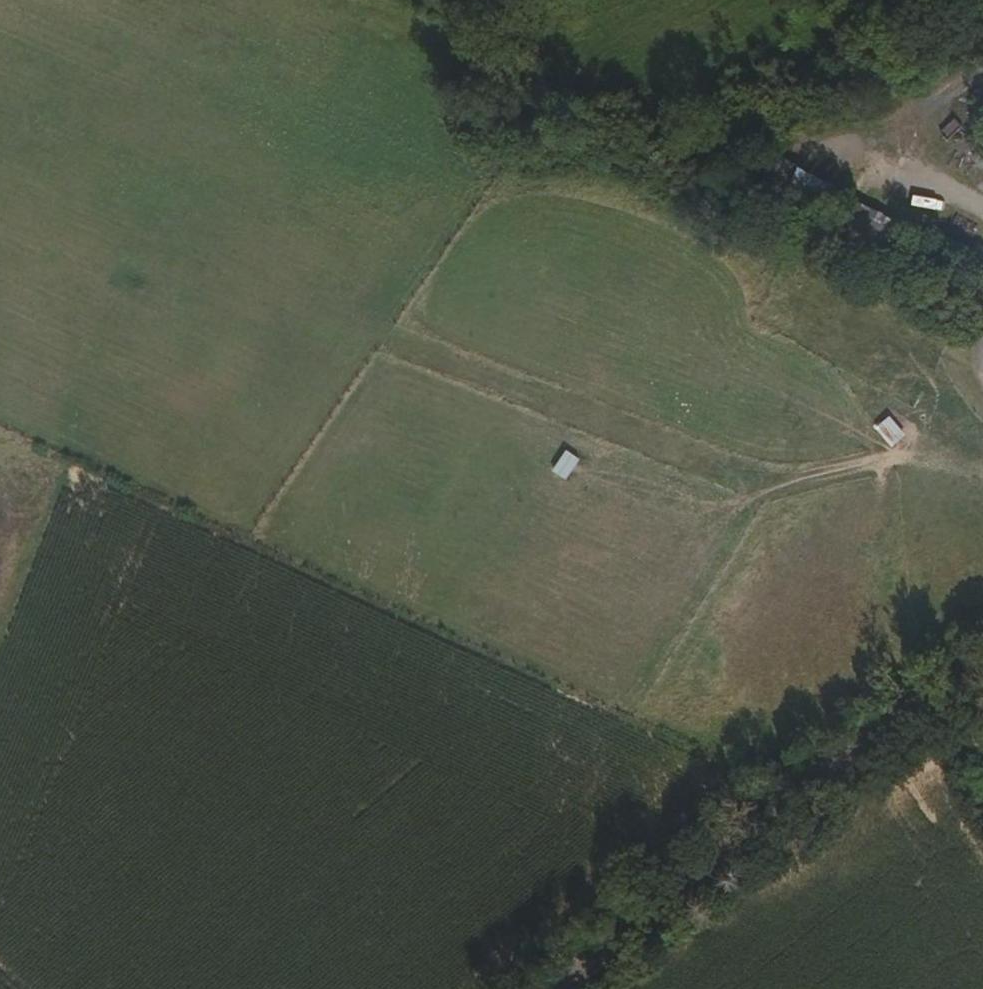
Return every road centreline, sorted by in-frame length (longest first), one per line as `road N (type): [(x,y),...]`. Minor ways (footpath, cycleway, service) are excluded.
road 1 (unclassified): [(581,988),(843,768),(982,686)]

